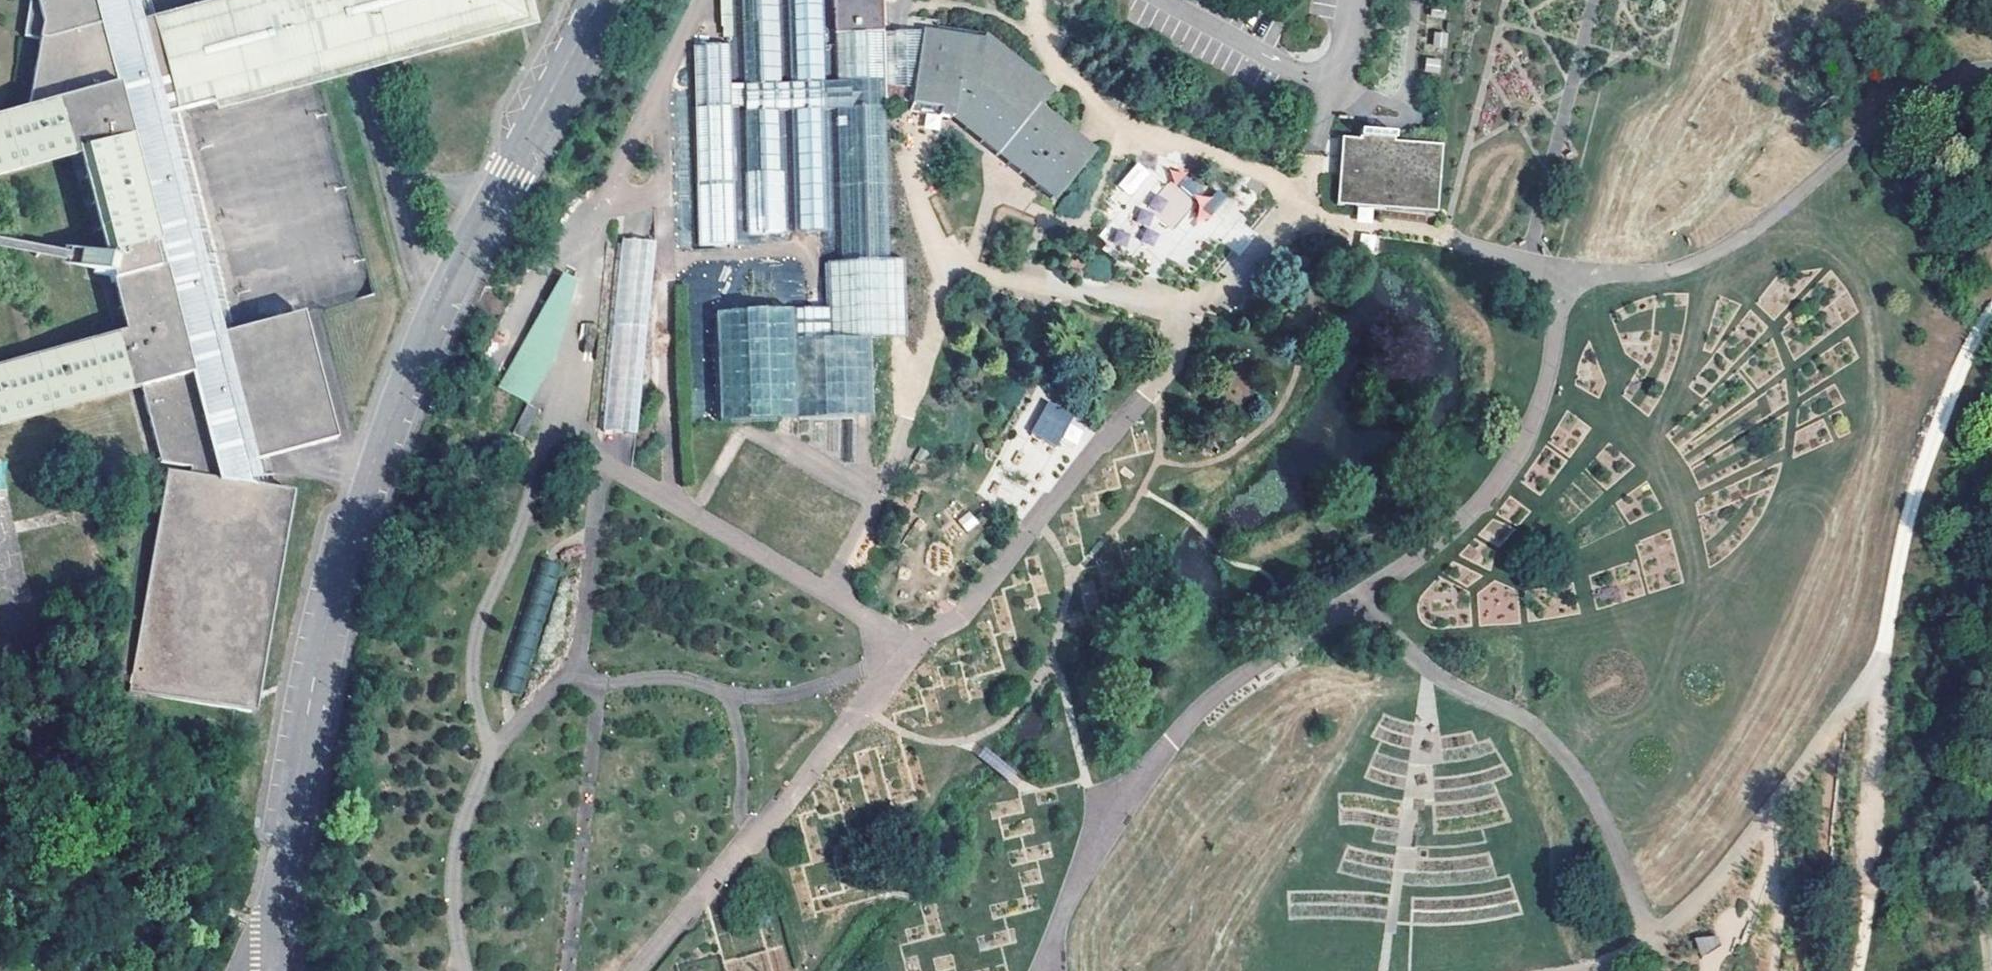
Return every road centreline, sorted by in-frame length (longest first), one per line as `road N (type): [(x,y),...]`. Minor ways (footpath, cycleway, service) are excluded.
road 1 (residential): [(277,970),(301,749),(362,495),(434,306),(598,0)]
road 2 (track): [(1991,310),(1949,388),(1928,451),(1882,653)]

